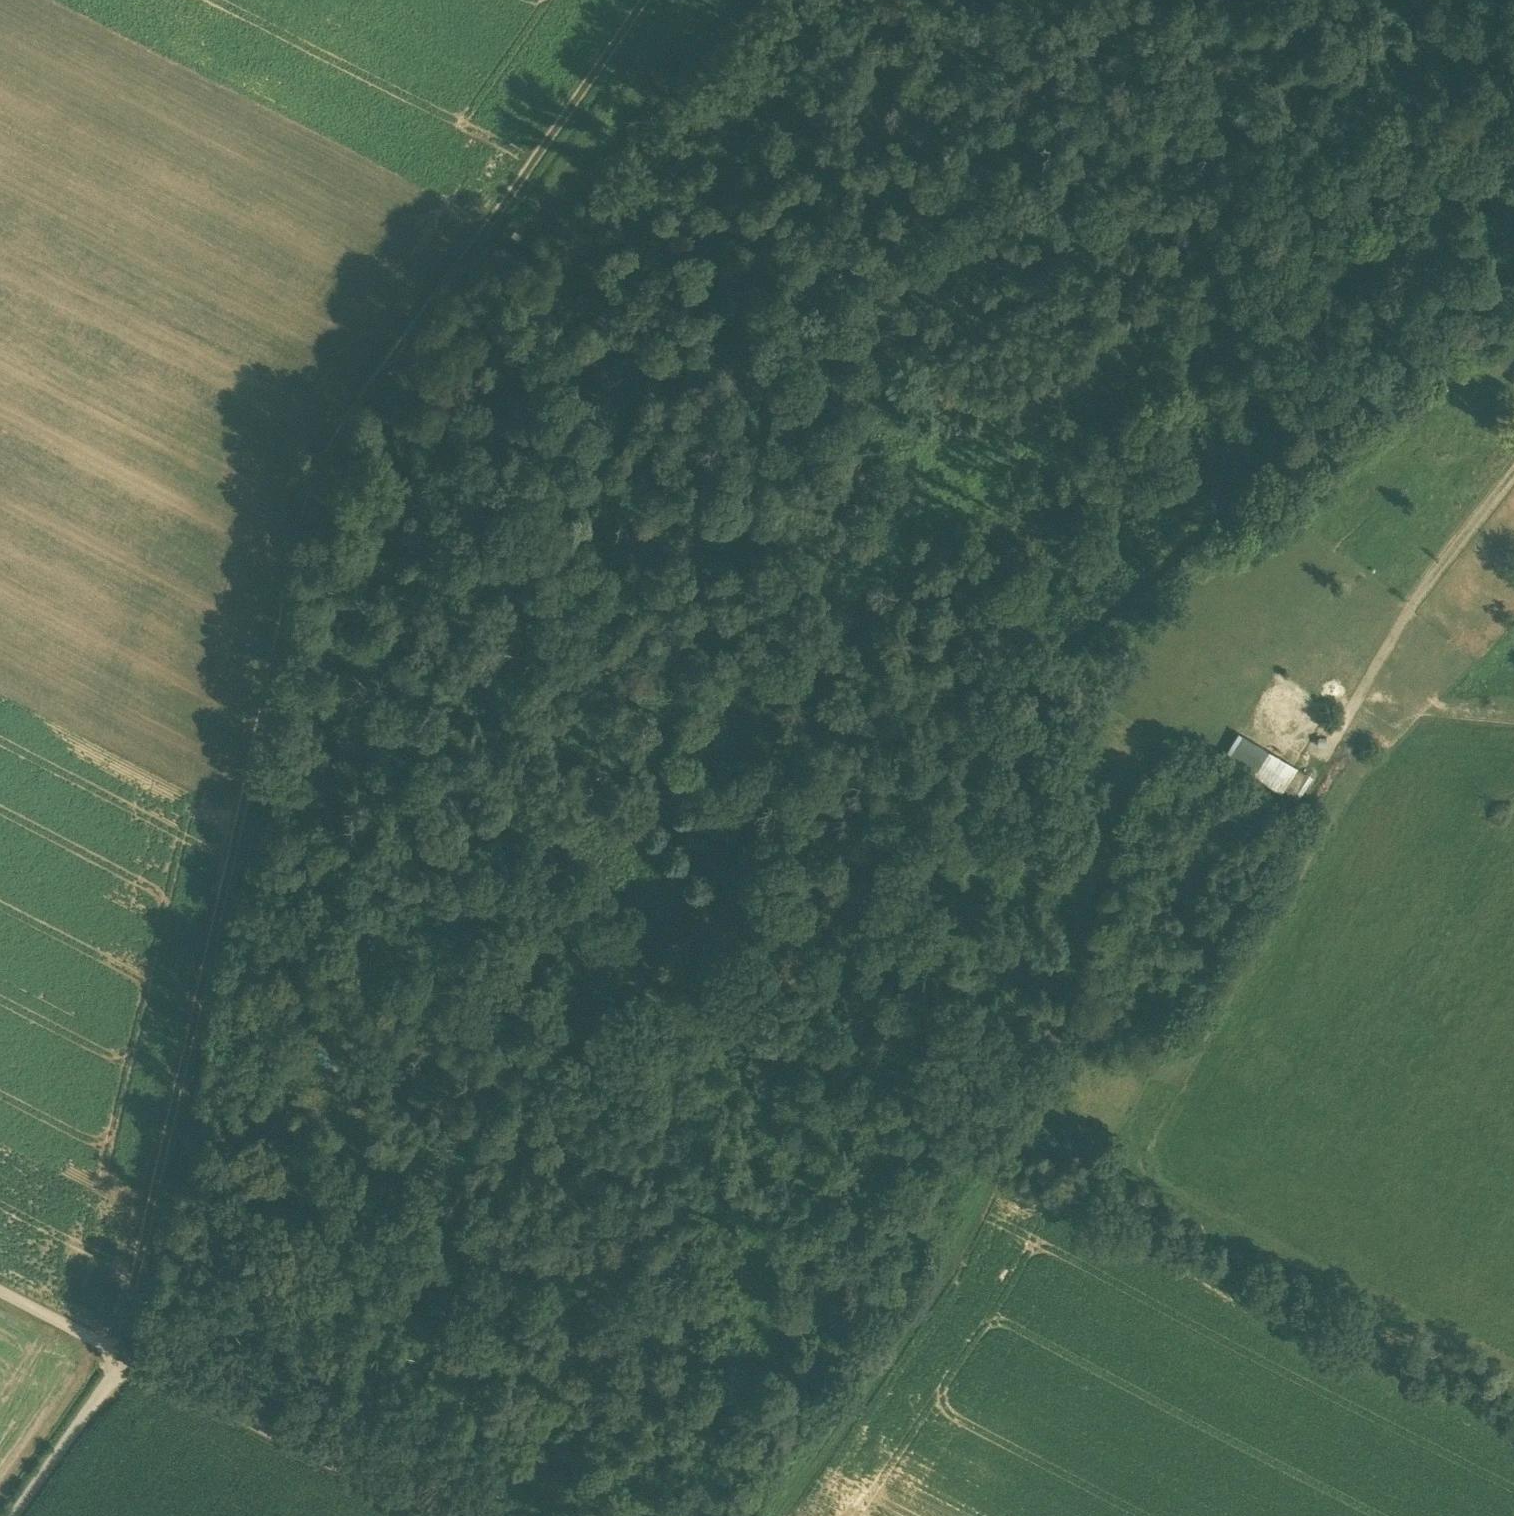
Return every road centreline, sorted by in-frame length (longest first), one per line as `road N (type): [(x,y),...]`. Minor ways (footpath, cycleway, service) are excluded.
road 1 (track): [(123,1357),(227,921),(318,472),(647,0)]
road 2 (track): [(423,1515),(123,1357)]
road 3 (track): [(123,1357),(121,1379),(24,1515)]
road 4 (track): [(123,1357),(0,1292)]

